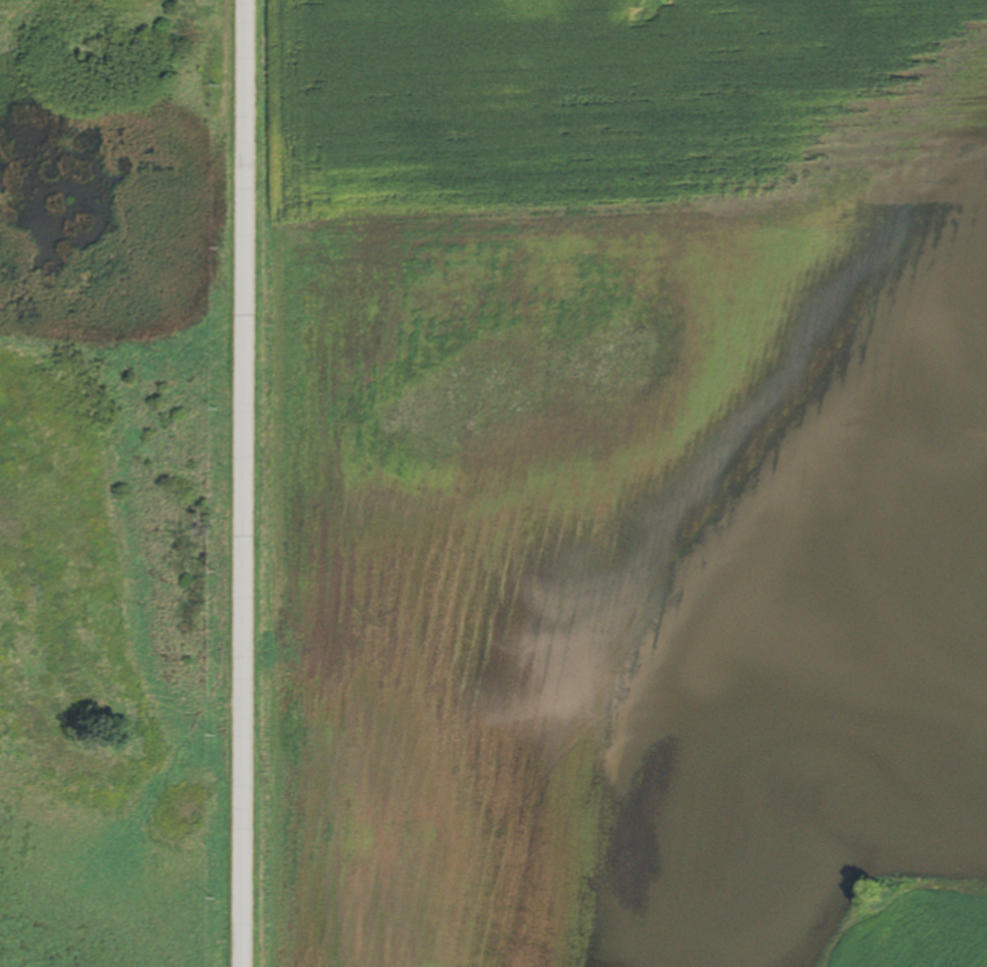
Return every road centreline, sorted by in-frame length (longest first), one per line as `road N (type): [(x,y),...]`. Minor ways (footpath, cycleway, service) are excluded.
road 1 (tertiary): [(243,966),(247,0)]

